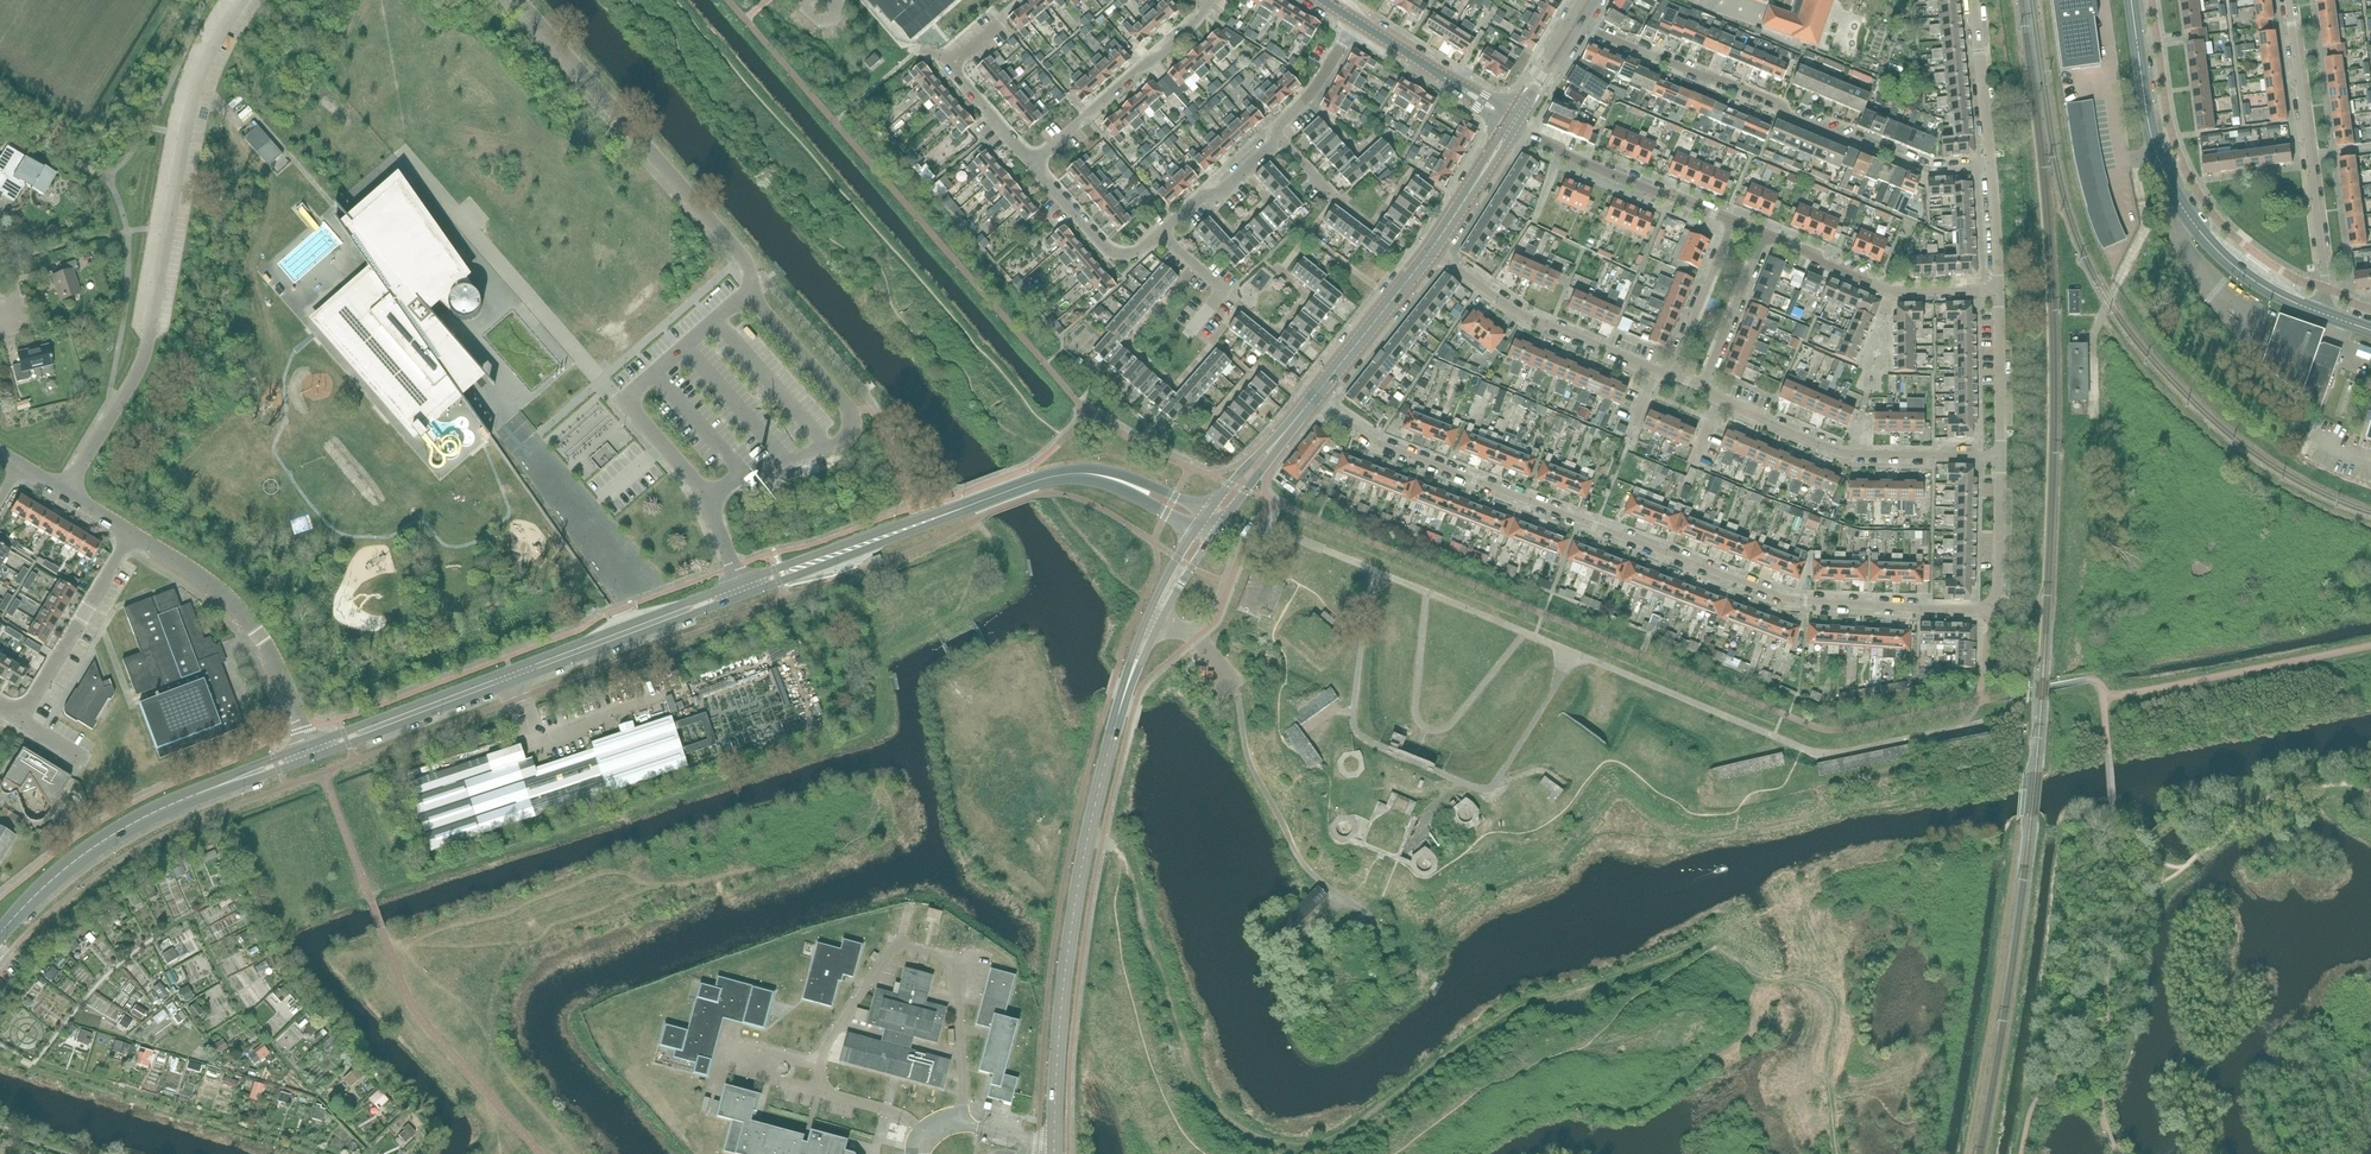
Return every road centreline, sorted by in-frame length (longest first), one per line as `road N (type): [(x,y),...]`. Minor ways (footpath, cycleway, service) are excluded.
road 1 (residential): [(1313,398),(1383,445),(1806,602),(1992,606),(2000,458)]
road 2 (track): [(1710,947),(1528,1008),(1339,1141),(1312,1150),(1274,1145),(1231,1124),(1205,1096),(1127,862)]
road 3 (unclassified): [(247,0),(209,59),(140,367),(64,493)]
road 4 (tertiary): [(1055,1153),(1075,910),(1127,686)]
road 5 (residential): [(1354,21),(1279,135),(1134,255),(1113,254),(1032,163)]
road 6 (residential): [(1577,19),(1877,149),(1945,171),(1992,169)]
road 7 (secondary): [(2319,312),(2250,279),(2180,203),(2150,130),(2133,0)]
road 8 (residential): [(2319,312),(2325,266),(2290,0)]
road 9 (residential): [(2000,458),(1854,449),(1703,389)]
road 10 (tertiary): [(398,718),(680,612)]
road 11 (residential): [(309,745),(281,671),(236,608),(132,535)]
road 12 (tertiary): [(0,934),(87,852),(220,785)]
road 13 (residential): [(1664,372),(1516,309),(1432,248)]
road 14 (tertiary): [(680,612),(696,613),(923,522)]
road 15 (tertiary): [(923,522),(680,612)]
road 16 (residential): [(0,704),(26,720),(132,535)]
road 17 (residential): [(1032,163),(1212,0)]
road 18 (residential): [(1770,235),(1901,290),(1998,290)]
road 19 (residential): [(1511,126),(1728,218)]
road 20 (tertiary): [(1313,398),(1432,248)]
road 21 (tertiary): [(1203,520),(1148,617),(1127,686)]
road 22 (tertiary): [(1127,686),(1216,528)]
road 23 (residential): [(1992,169),(1972,0)]
road 24 (tertiary): [(1203,520),(1202,510),(1118,475),(1075,468),(1051,476)]
road 25 (residential): [(2000,458),(1998,290)]
road 26 (residential): [(1770,235),(1703,389)]
road 27 (residential): [(1664,372),(1728,218)]
road 28 (tertiary): [(1051,476),(1097,479),(1191,524),(1203,520)]
road 29 (residential): [(1032,163),(952,63)]
road 30 (residential): [(1998,290),(1992,169)]

